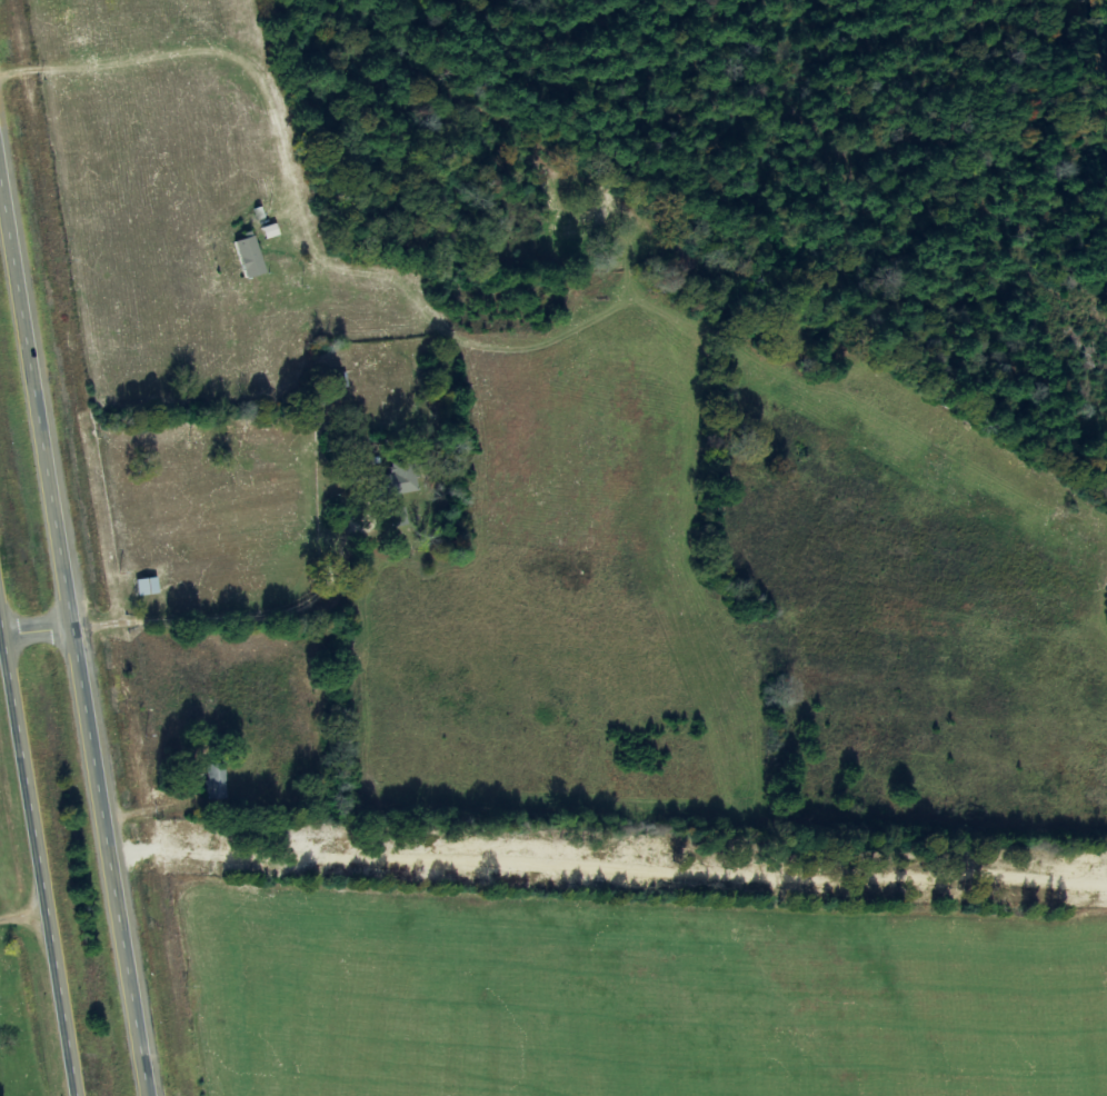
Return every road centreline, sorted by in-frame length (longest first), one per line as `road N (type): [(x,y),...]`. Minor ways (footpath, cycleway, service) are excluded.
road 1 (trunk): [(159,1095),(0,133)]
road 2 (trunk): [(0,562),(87,1095)]

